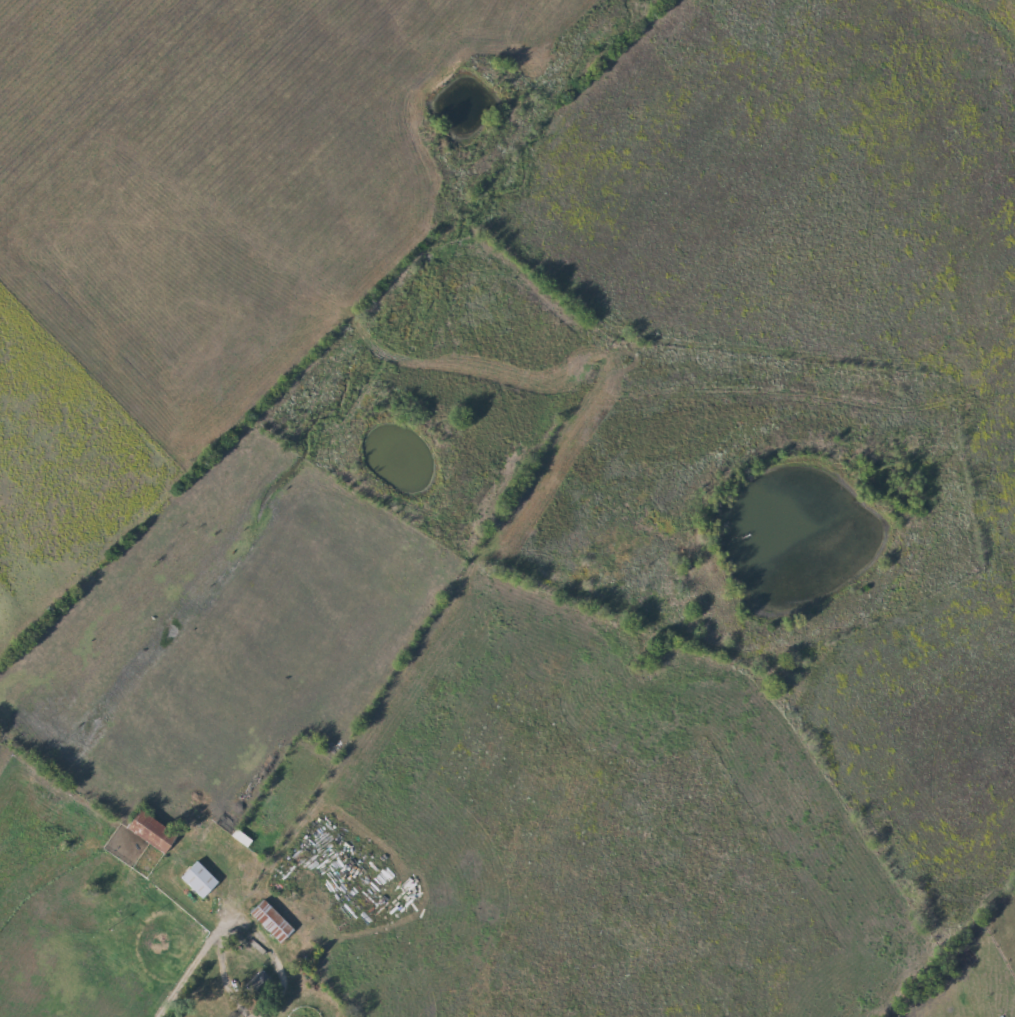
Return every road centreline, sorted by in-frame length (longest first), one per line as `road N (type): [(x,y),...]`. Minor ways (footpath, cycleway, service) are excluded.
road 1 (residential): [(270,1016),(289,971),(276,946),(223,901)]

